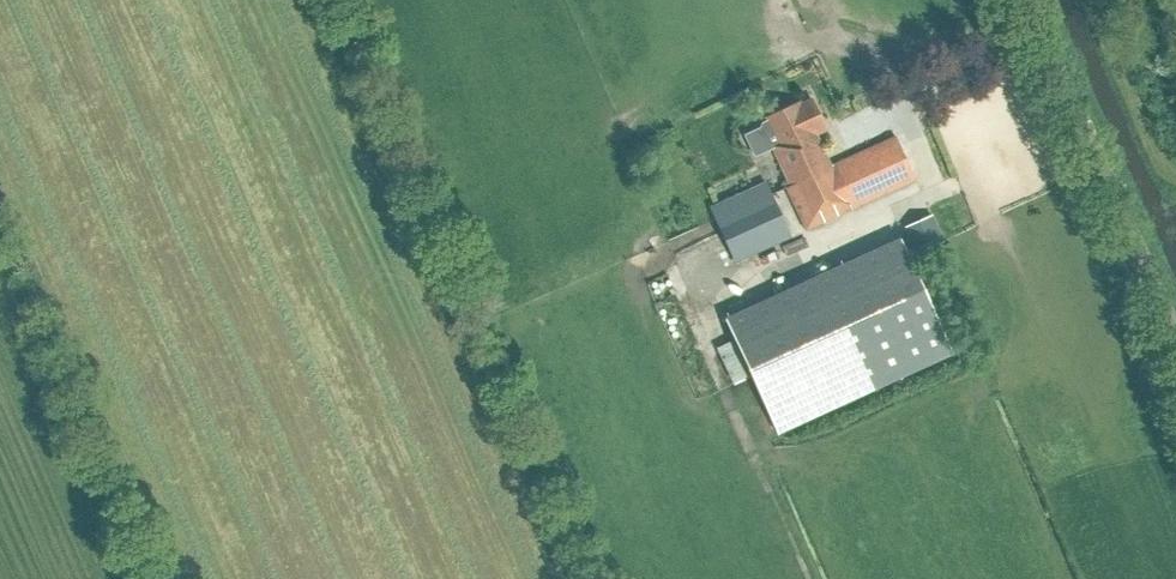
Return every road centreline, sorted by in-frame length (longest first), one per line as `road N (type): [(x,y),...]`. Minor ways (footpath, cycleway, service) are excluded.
road 1 (unclassified): [(1175,343),(1025,0)]

